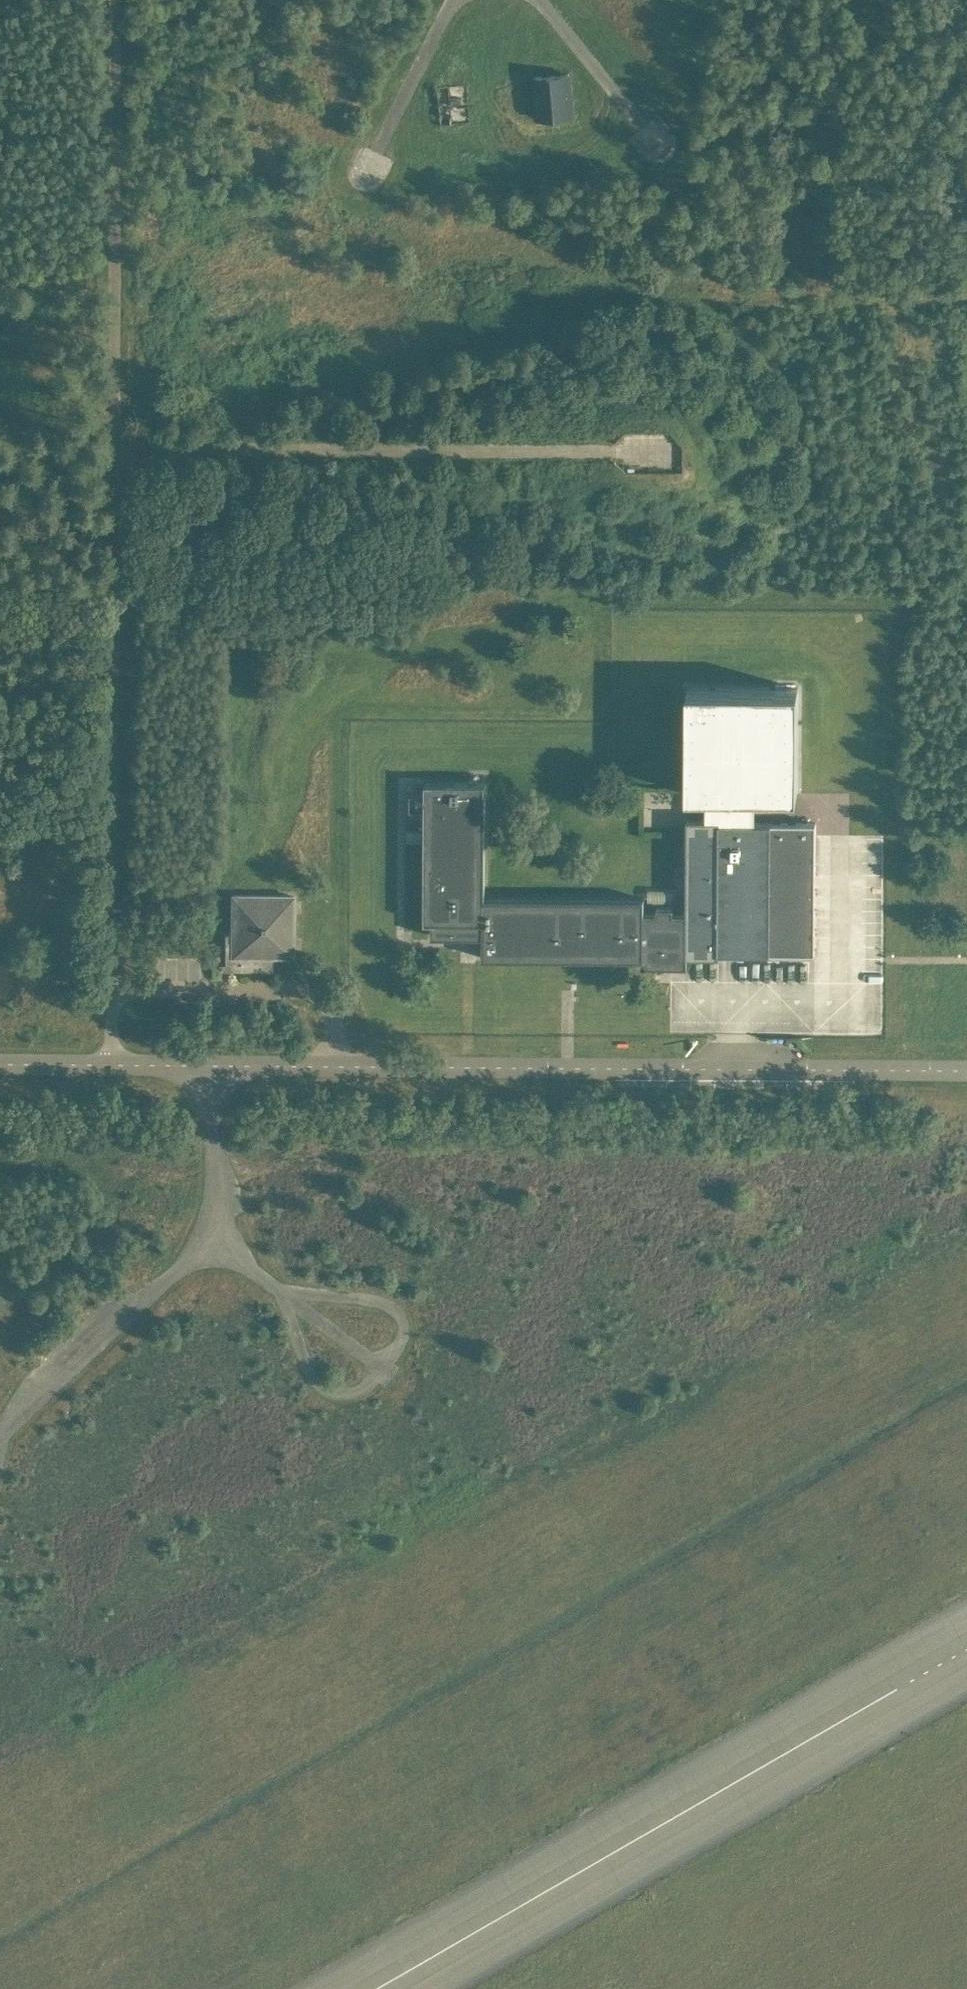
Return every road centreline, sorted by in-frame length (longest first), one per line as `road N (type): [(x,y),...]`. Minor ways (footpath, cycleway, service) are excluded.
road 1 (unclassified): [(966,1070),(0,1063)]

